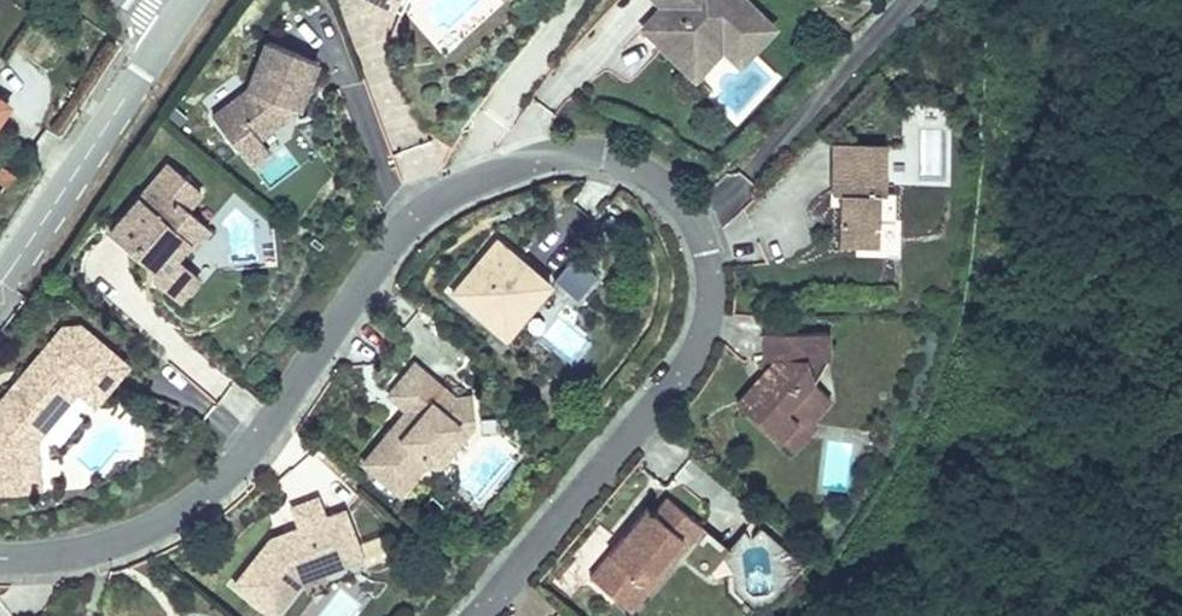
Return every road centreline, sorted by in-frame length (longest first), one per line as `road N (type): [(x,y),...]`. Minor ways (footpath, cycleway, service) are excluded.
road 1 (residential): [(0,558),(113,543),(159,524),(226,477),(388,244),(433,205),(526,164),(592,156),(621,162),(658,183),(698,230),(710,293),(703,329),(668,389),(474,615)]
road 2 (tertiary): [(0,282),(172,30)]

